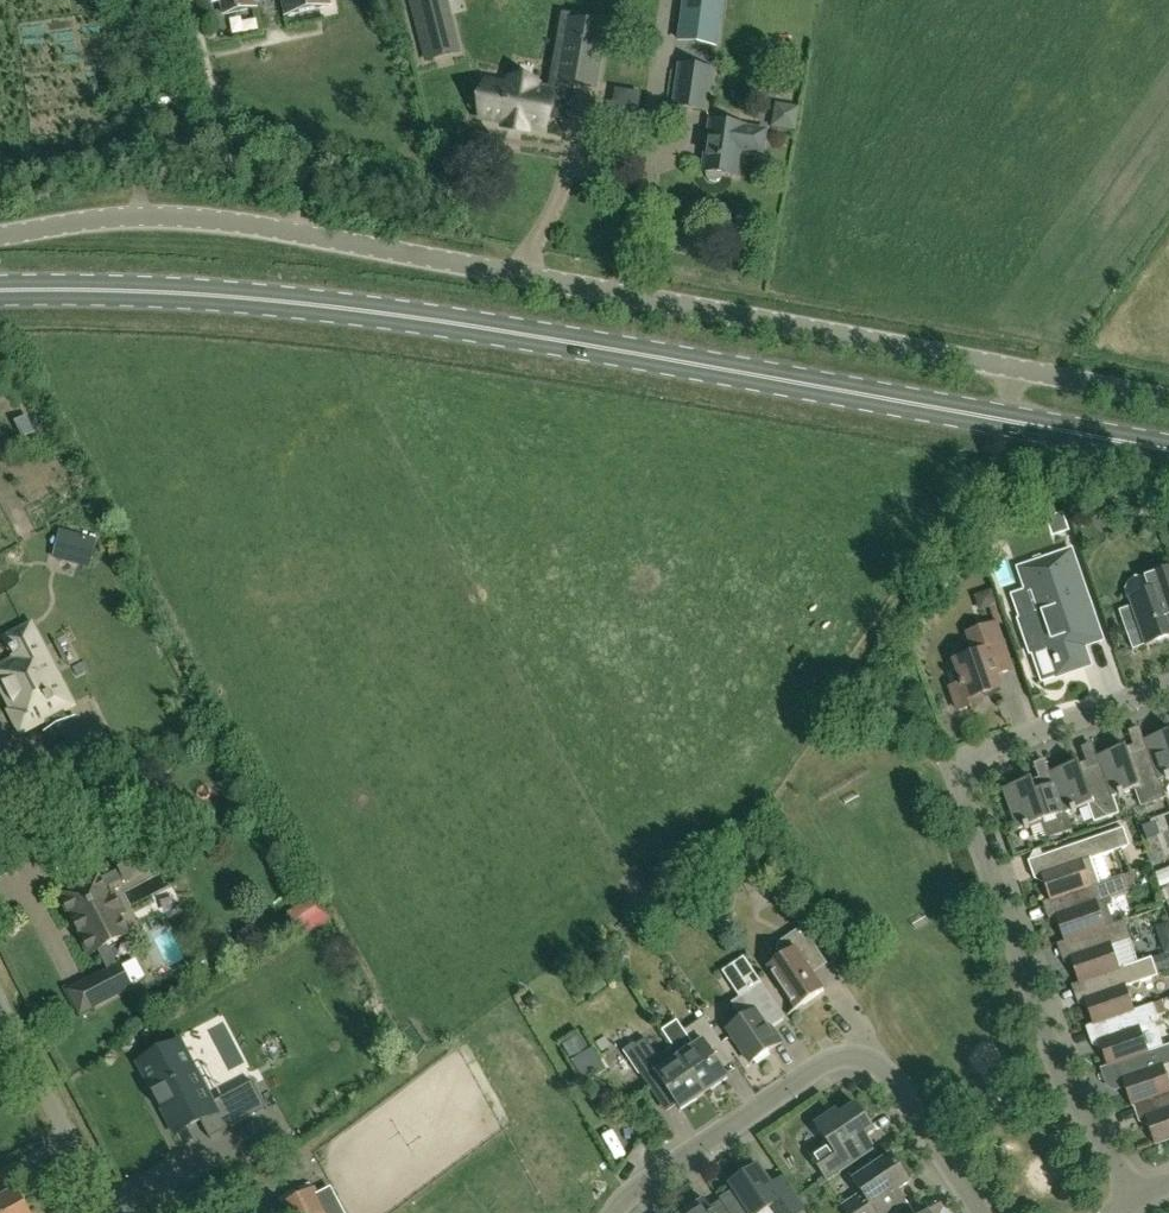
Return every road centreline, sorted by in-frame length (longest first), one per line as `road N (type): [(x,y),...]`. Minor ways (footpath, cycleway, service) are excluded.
road 1 (unclassified): [(1168,399),(275,231),(123,220),(0,240)]
road 2 (primary): [(1168,453),(306,304),(0,290)]
road 3 (residential): [(612,1212),(625,1196),(835,1058),(856,1056),(880,1066),(980,1212)]
road 4 (residential): [(1137,1198),(1062,1073),(963,774)]
road 5 (unclassified): [(108,1212),(0,1006)]
road 6 (residential): [(1168,686),(973,756),(963,774)]

